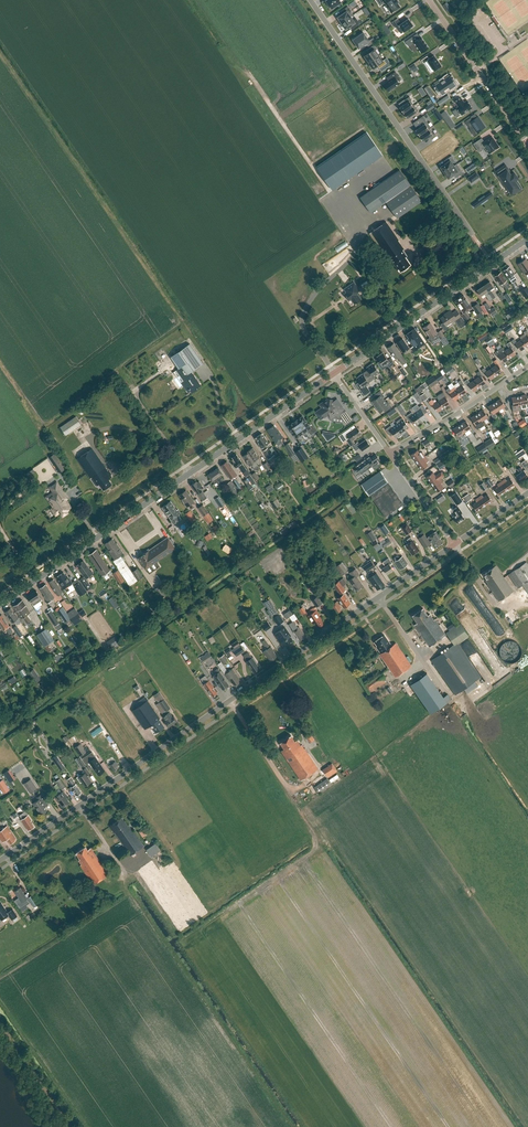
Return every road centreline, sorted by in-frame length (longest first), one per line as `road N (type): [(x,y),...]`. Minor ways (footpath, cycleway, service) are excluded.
road 1 (unclassified): [(0,860),(453,545)]
road 2 (tertiary): [(0,605),(334,374)]
road 3 (residential): [(311,0),(474,236)]
road 4 (tertiary): [(334,374),(527,239)]
road 5 (track): [(308,783),(314,792),(301,807),(313,853),(218,918)]
road 6 (track): [(126,875),(130,895),(0,978)]
road 7 (unclassified): [(527,144),(429,0)]
road 8 (track): [(229,701),(287,786),(303,786),(321,767)]
road 9 (residential): [(390,454),(501,385)]

